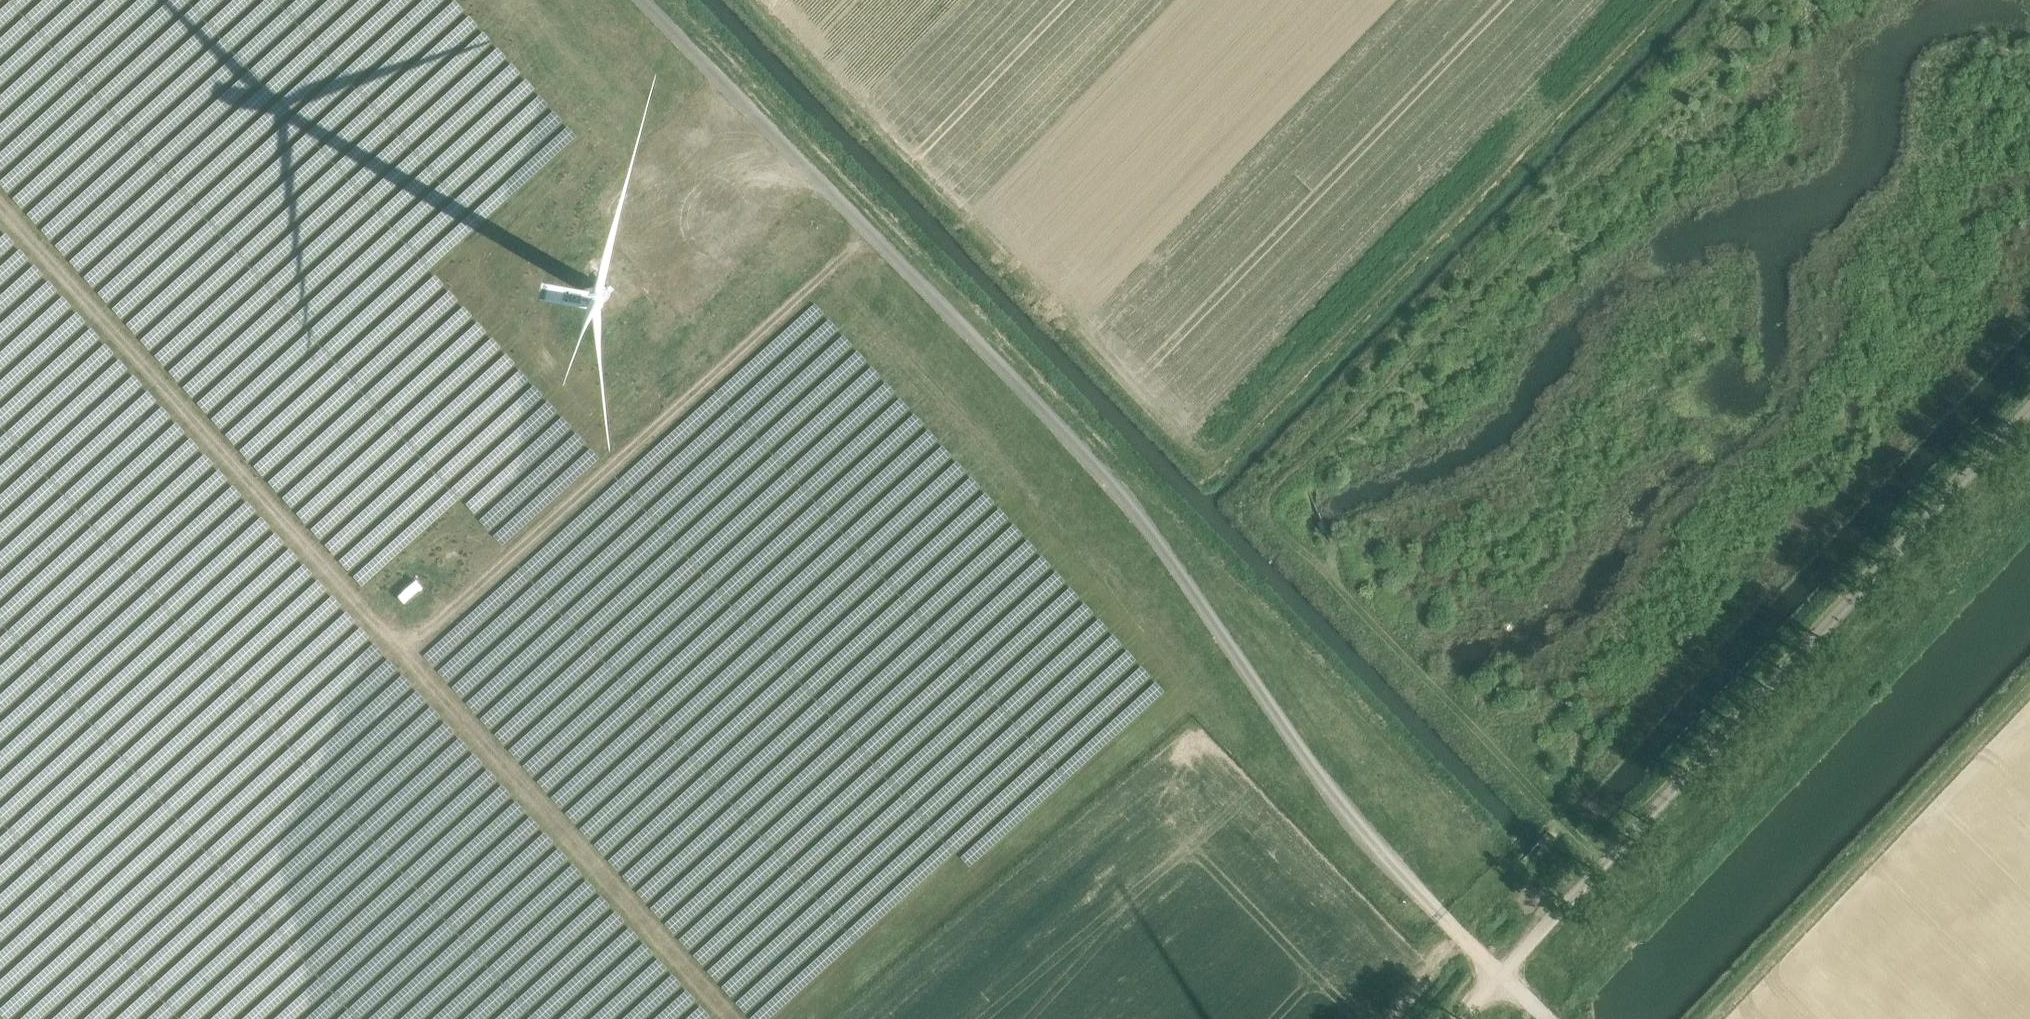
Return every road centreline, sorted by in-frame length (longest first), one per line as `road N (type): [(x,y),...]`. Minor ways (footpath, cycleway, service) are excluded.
road 1 (track): [(0,206),(732,1018)]
road 2 (unclassified): [(1457,1018),(2029,410)]
road 3 (track): [(403,653),(870,233)]

